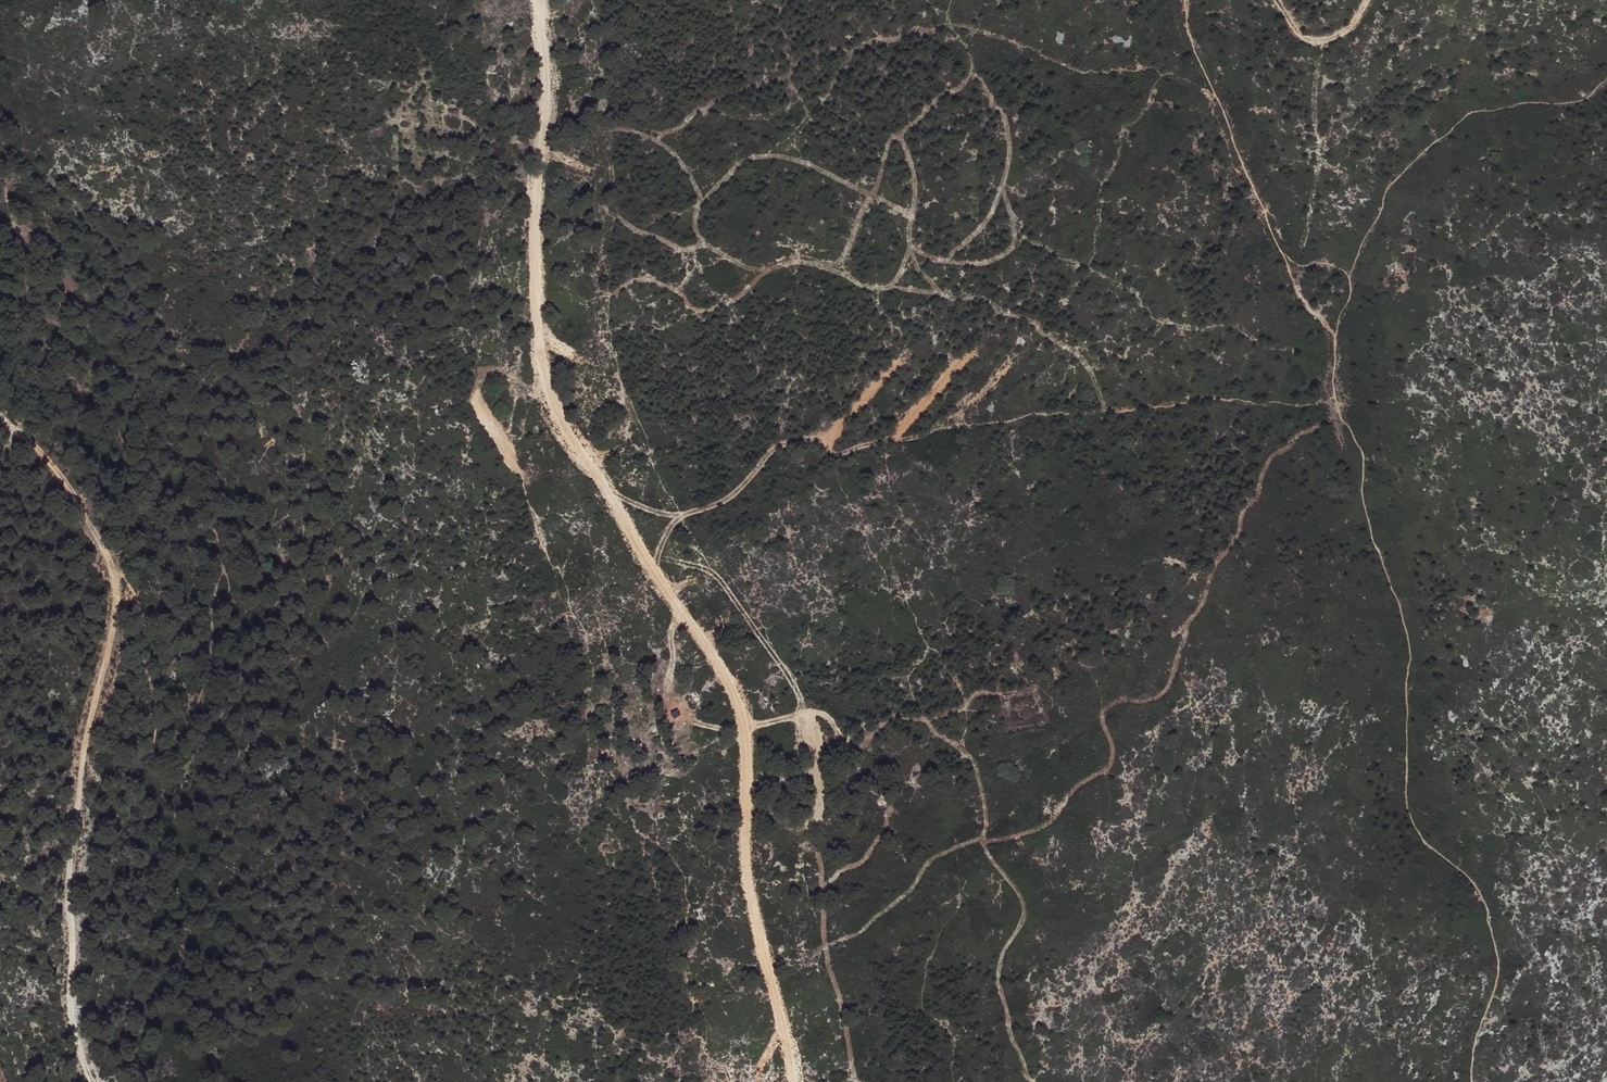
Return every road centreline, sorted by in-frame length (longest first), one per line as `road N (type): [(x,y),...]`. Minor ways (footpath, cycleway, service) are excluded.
road 1 (track): [(94,1081),(72,996),(67,894),(112,573),(133,585),(149,749),(163,752),(190,704),(224,590),(217,553),(87,386),(51,248),(0,175)]
road 2 (track): [(538,0),(547,56),(540,363),(559,415),(740,695),(748,754),(744,866),(795,1081)]
road 3 (track): [(112,573),(52,464),(0,420)]
road 4 (track): [(1368,0),(1357,24),(1331,39),(1304,38),(1275,0)]

